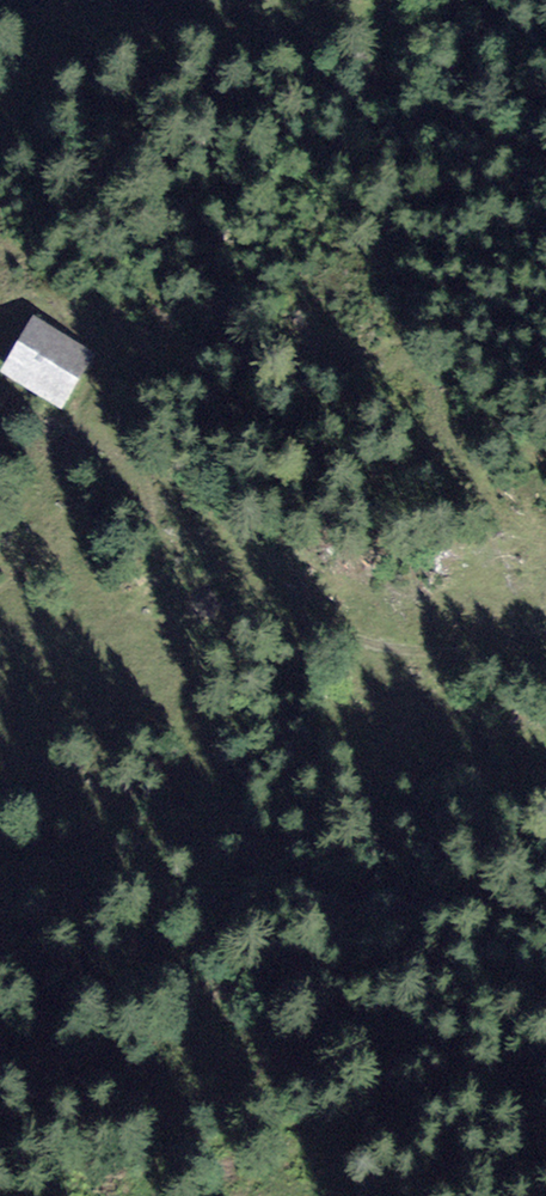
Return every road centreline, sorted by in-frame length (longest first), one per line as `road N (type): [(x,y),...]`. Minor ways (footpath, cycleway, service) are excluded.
road 1 (track): [(545,655),(380,644),(307,620),(35,442)]
road 2 (track): [(545,160),(426,128),(277,62)]
road 3 (track): [(545,1173),(473,1174),(388,1195)]

